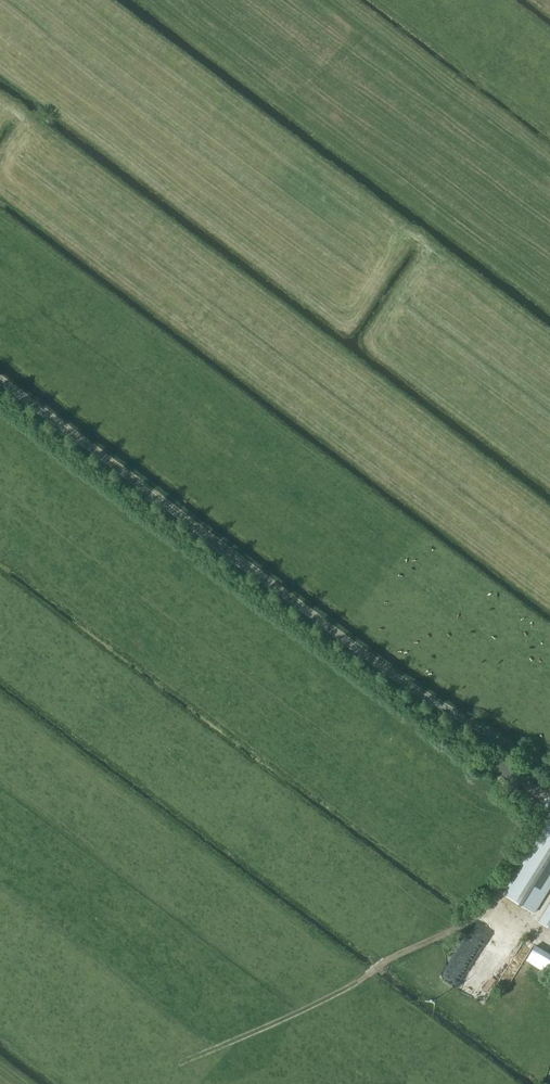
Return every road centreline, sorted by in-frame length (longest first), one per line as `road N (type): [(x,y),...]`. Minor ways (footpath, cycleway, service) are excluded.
road 1 (unclassified): [(549,771),(424,697),(0,376)]

